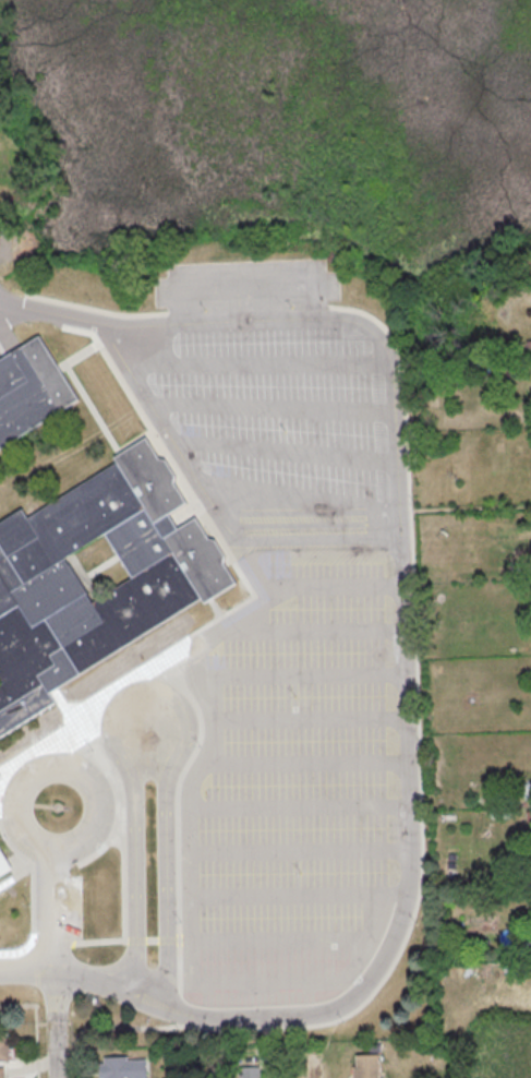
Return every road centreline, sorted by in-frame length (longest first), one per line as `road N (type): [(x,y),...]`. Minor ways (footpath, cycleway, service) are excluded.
road 1 (residential): [(0,977),(48,979),(191,1020),(315,1018),(342,1008),(369,978),(405,903),(386,379),(378,349),(360,331),(304,318),(117,326),(21,304)]

